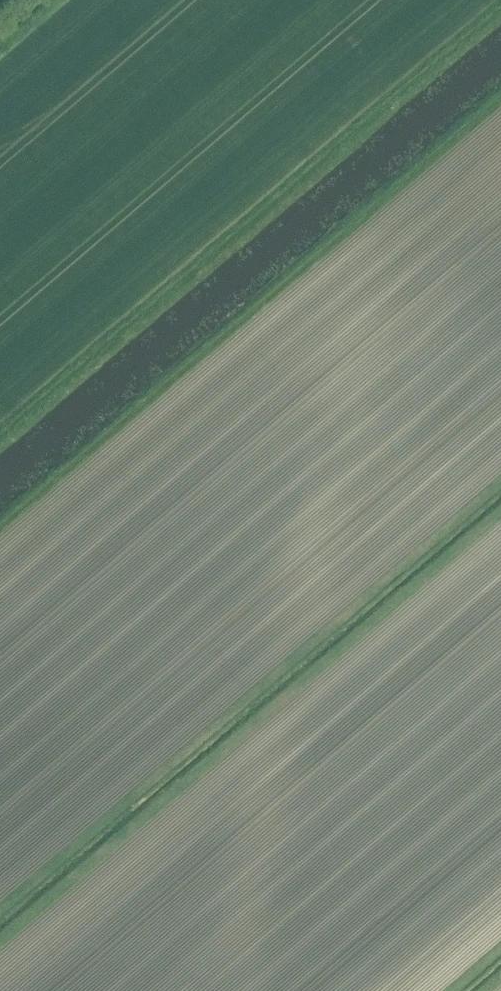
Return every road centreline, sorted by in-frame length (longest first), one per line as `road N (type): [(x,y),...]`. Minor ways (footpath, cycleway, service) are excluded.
road 1 (track): [(500,96),(0,524)]

